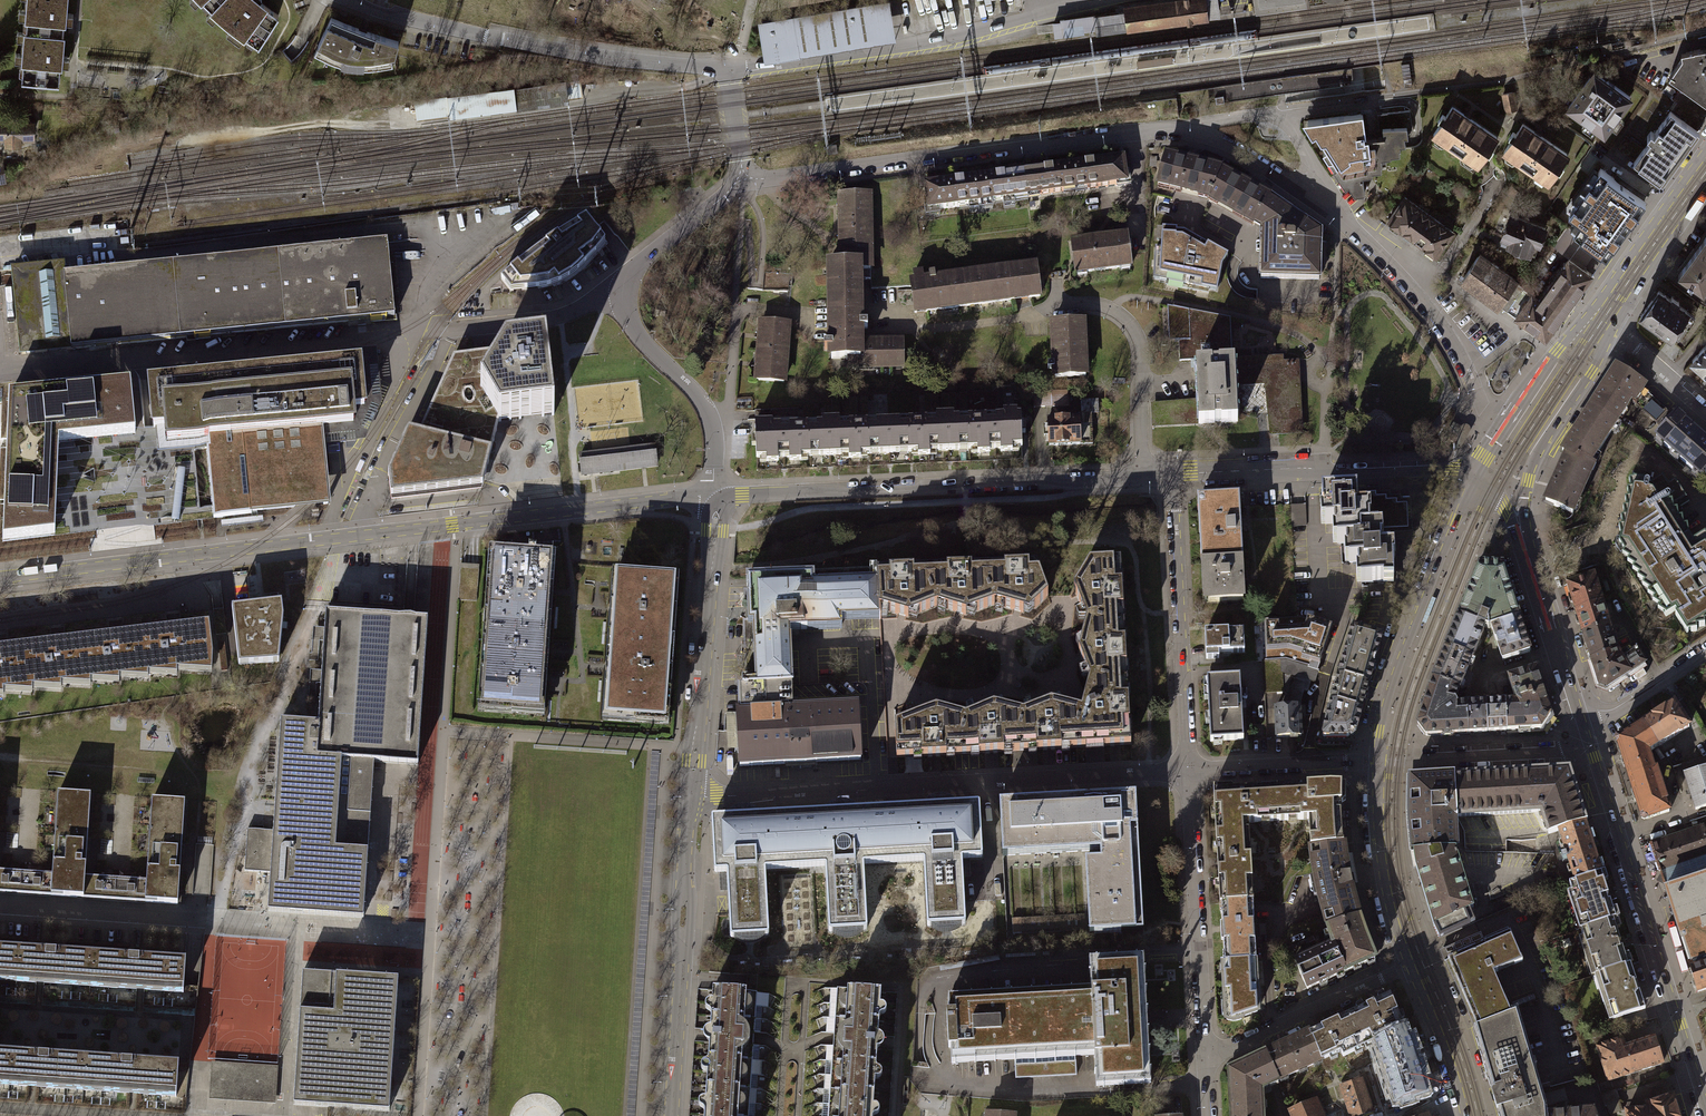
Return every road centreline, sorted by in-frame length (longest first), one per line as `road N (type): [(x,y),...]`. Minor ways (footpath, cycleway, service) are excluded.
road 1 (residential): [(1500,428),(1487,418),(1445,332),(1349,226),(1222,142),(1186,128),(818,173)]
road 2 (residential): [(715,498),(0,578)]
road 3 (residential): [(690,794),(1189,770)]
road 4 (residential): [(1171,474),(715,498)]
road 5 (primary): [(1705,1102),(1591,734)]
road 6 (residential): [(700,67),(550,49),(356,0)]
road 7 (residential): [(715,498),(709,418),(693,391),(636,338),(619,302),(623,279),(685,226)]
road 8 (residential): [(672,1115),(690,794)]
road 9 (primary): [(1475,474),(1387,698),(1380,731),(1386,761)]
road 10 (residential): [(1475,474),(1171,474)]
road 11 (residential): [(715,498),(690,794)]
road 12 (residential): [(1171,474),(1189,770)]
road 13 (residential): [(1189,770),(1204,1053)]
road 14 (unclassified): [(1087,0),(938,40),(816,59)]
road 15 (residential): [(1204,1053),(1414,964)]
road 16 (primary): [(1520,522),(1530,467),(1591,373),(1601,322)]
road 17 (residential): [(1386,761),(1565,751),(1591,734)]
road 18 (primary): [(1585,719),(1520,522)]
road 19 (primary): [(1386,761),(1386,852),(1414,964)]
road 20 (residential): [(0,907),(206,920)]
road 21 (residential): [(1189,770),(1386,761)]
road 22 (primary): [(1601,322),(1705,172)]
road 23 (primary): [(1414,964),(1470,1115)]
road 24 (primary): [(1601,322),(1556,351),(1500,428)]
road 25 (residential): [(1705,655),(1620,712),(1585,719)]
road 26 (residential): [(1601,322),(1705,411)]
road 27 (residential): [(0,1107),(130,1115)]

